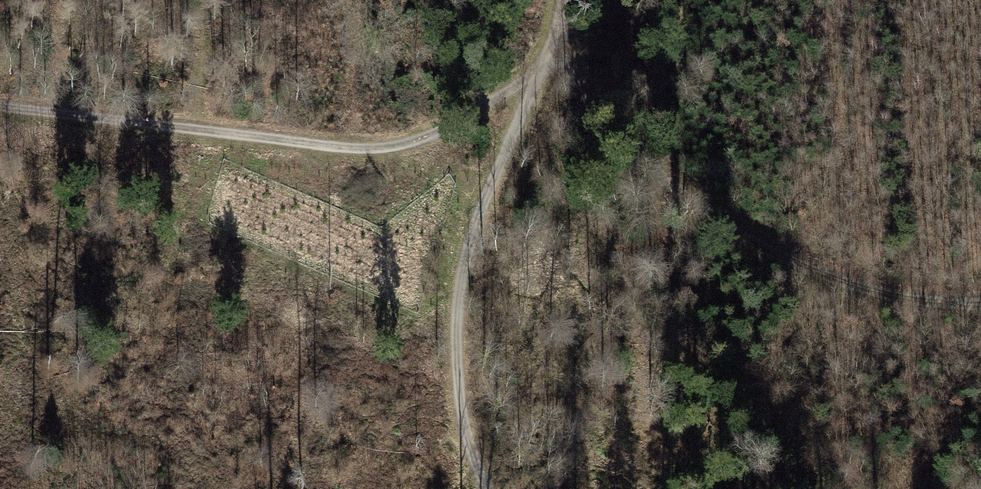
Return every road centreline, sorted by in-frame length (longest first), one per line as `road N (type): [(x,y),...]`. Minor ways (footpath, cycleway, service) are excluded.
road 1 (track): [(0,107),(395,148),(485,106),(555,41)]
road 2 (track): [(980,303),(883,295),(754,242),(624,149),(555,41)]
road 3 (track): [(563,0),(555,41),(478,223),(460,291),(460,408),(488,488)]

